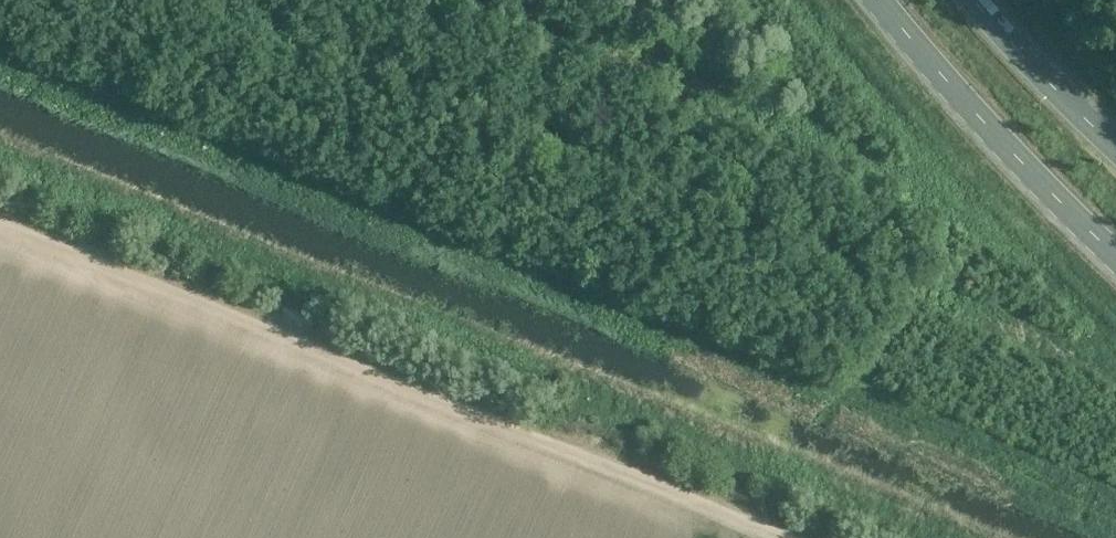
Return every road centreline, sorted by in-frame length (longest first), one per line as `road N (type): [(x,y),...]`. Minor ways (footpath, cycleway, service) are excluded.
road 1 (track): [(0,228),(778,537)]
road 2 (primary): [(878,0),(1115,256)]
road 3 (primary): [(1115,145),(975,0)]

